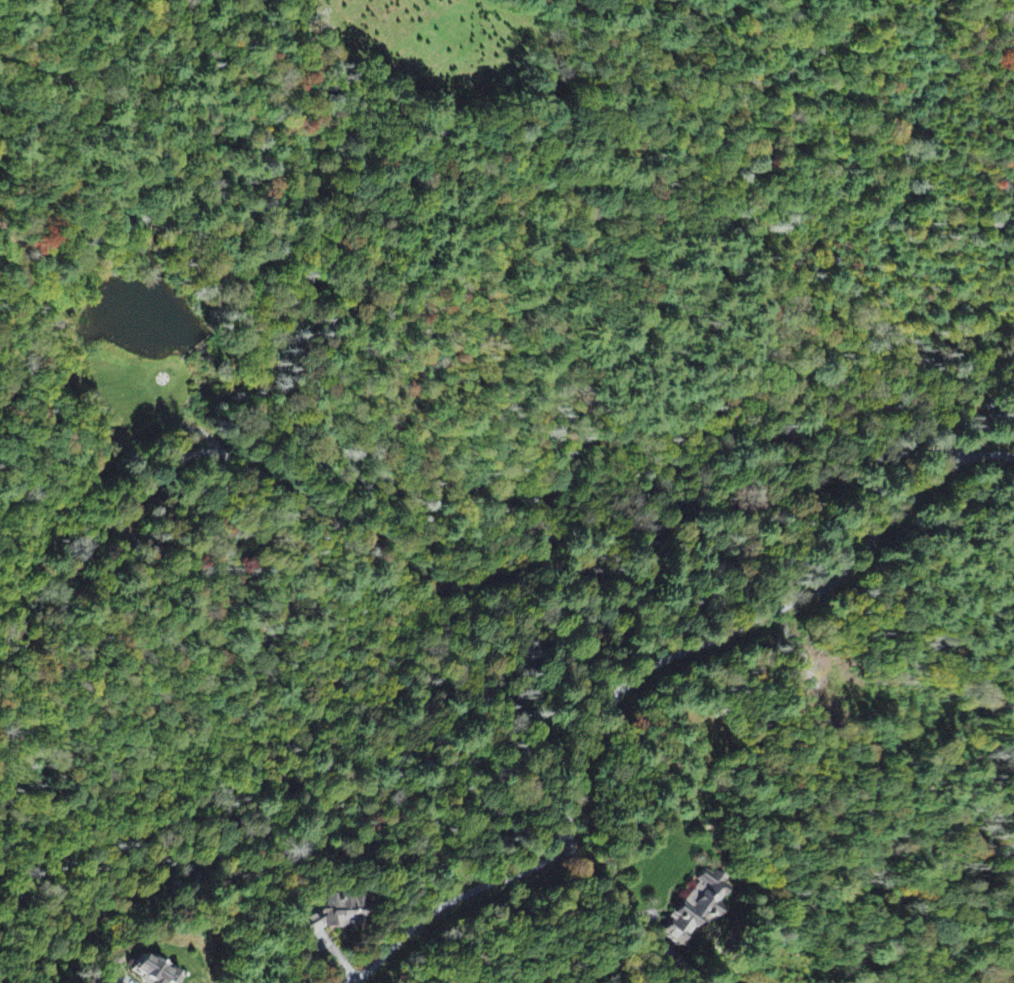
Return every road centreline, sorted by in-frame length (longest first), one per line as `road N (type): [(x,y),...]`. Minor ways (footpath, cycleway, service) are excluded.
road 1 (residential): [(1013,450),(978,440),(809,616),(650,678),(588,779),(564,864),(434,926),(378,982)]

